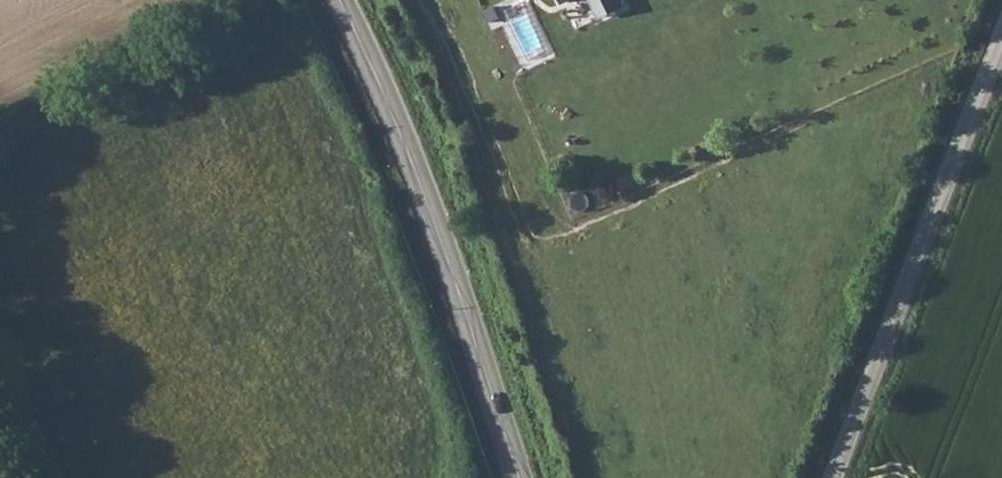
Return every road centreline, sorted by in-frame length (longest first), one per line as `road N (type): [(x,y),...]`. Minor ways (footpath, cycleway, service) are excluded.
road 1 (tertiary): [(518,477),(425,201),(338,0)]
road 2 (unclassified): [(836,477),(1001,41)]

